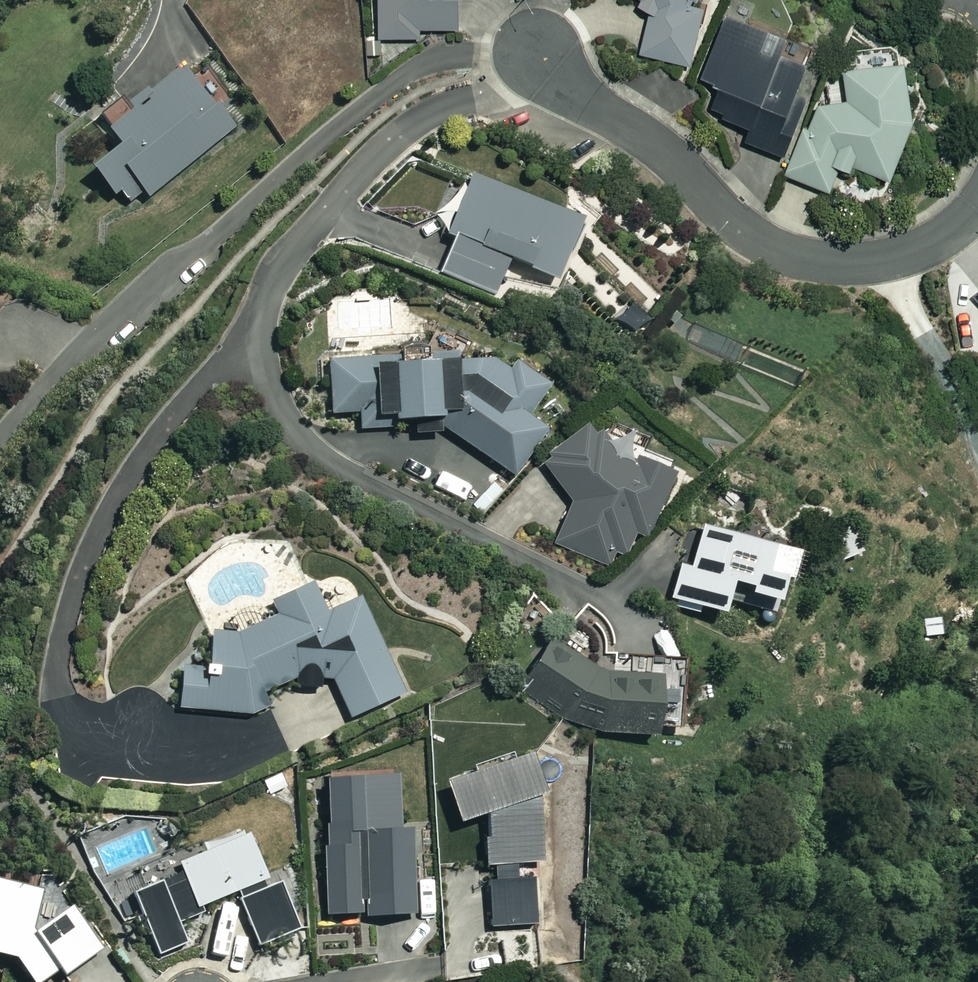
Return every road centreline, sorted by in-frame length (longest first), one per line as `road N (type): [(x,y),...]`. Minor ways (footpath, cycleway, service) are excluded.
road 1 (residential): [(977,203),(916,250),(868,263),(821,266),(777,254),(538,55)]

